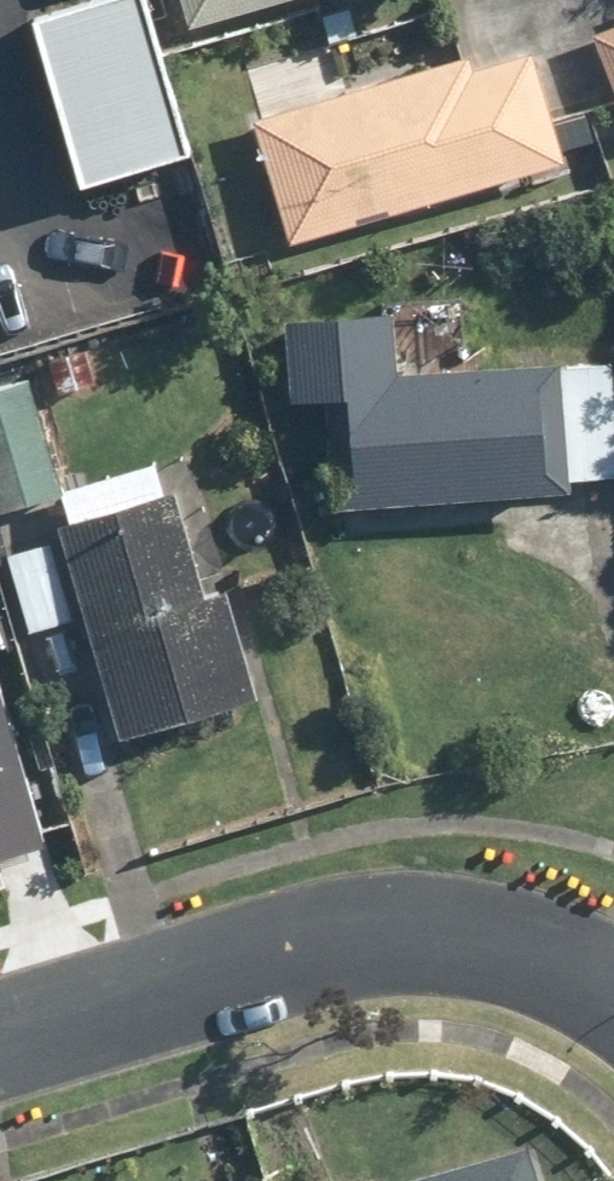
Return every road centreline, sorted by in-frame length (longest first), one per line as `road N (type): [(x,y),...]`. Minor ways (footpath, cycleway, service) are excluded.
road 1 (residential): [(613,989),(487,944),(331,927),(0,1031)]

